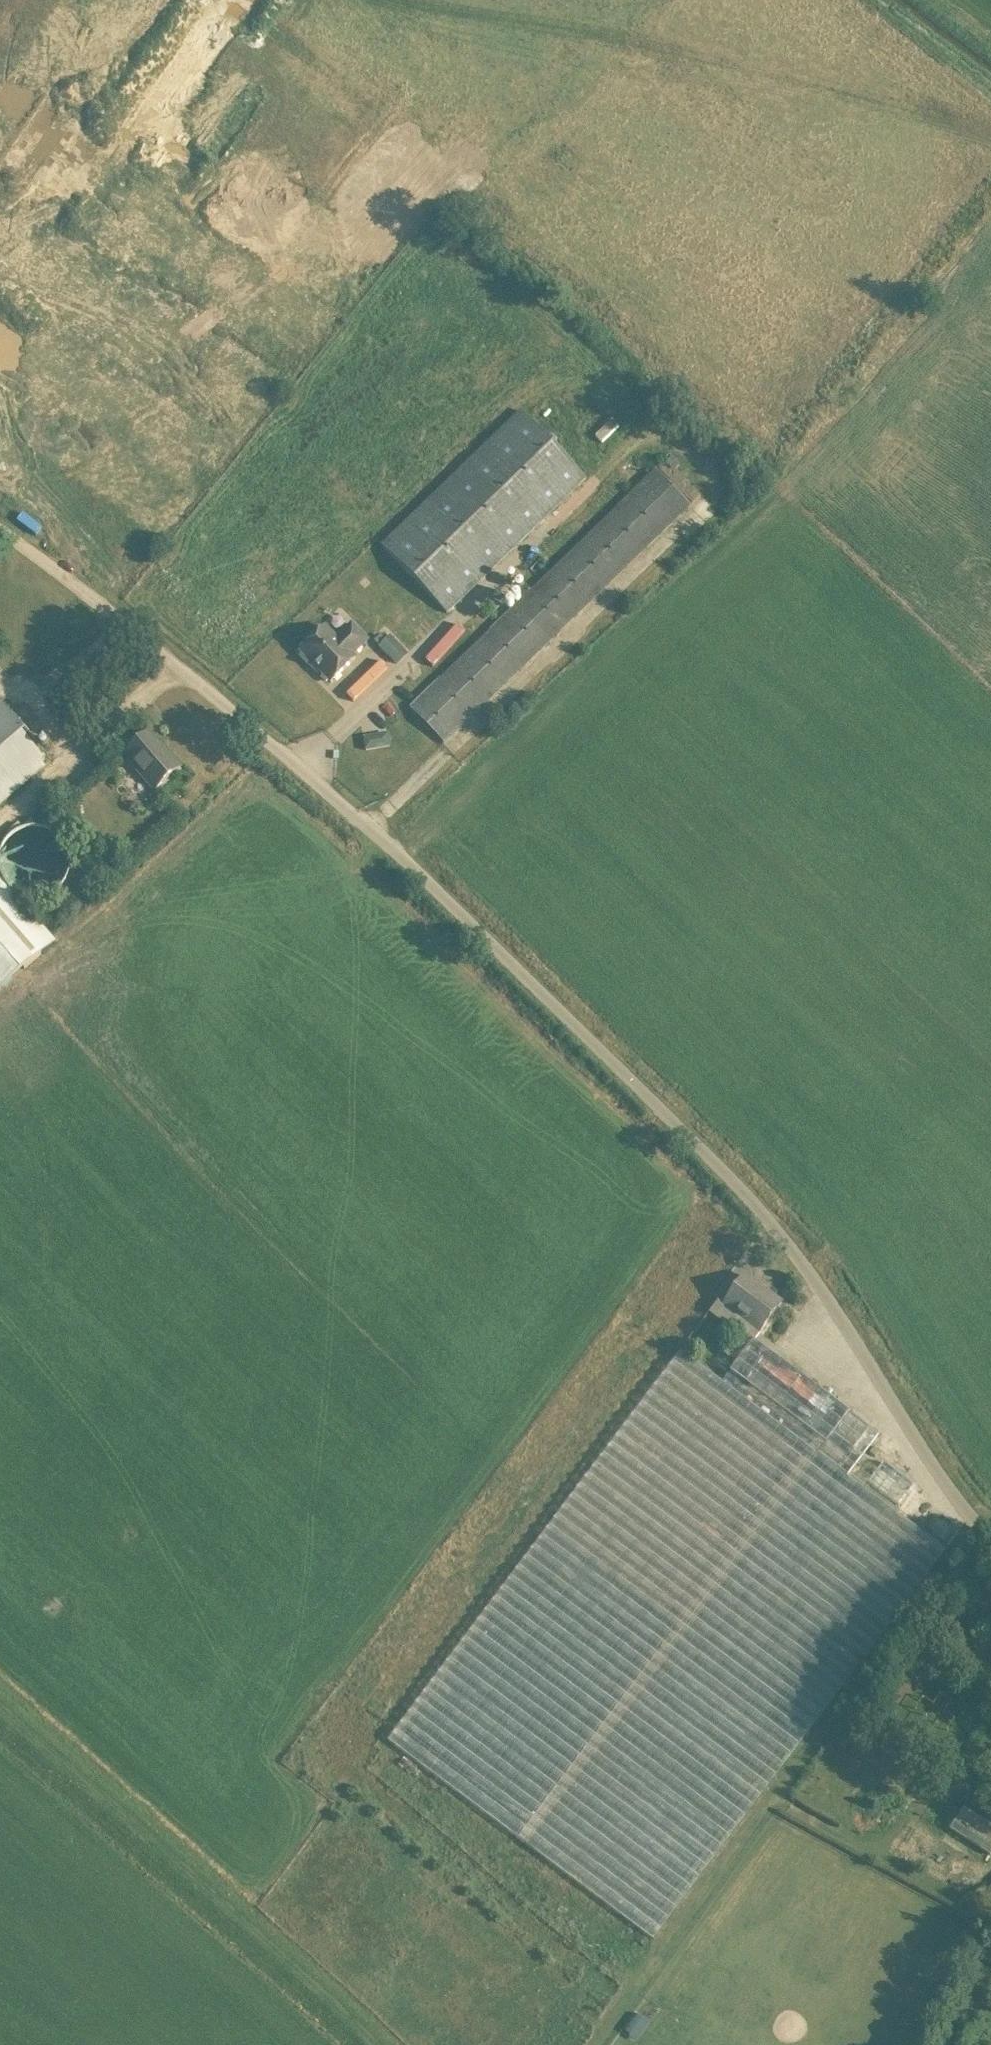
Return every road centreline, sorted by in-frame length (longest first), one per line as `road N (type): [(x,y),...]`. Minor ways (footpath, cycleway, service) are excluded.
road 1 (unclassified): [(990,1538),(740,1184),(580,1026),(186,669),(0,531)]
road 2 (track): [(391,855),(757,517),(802,426),(990,196)]

